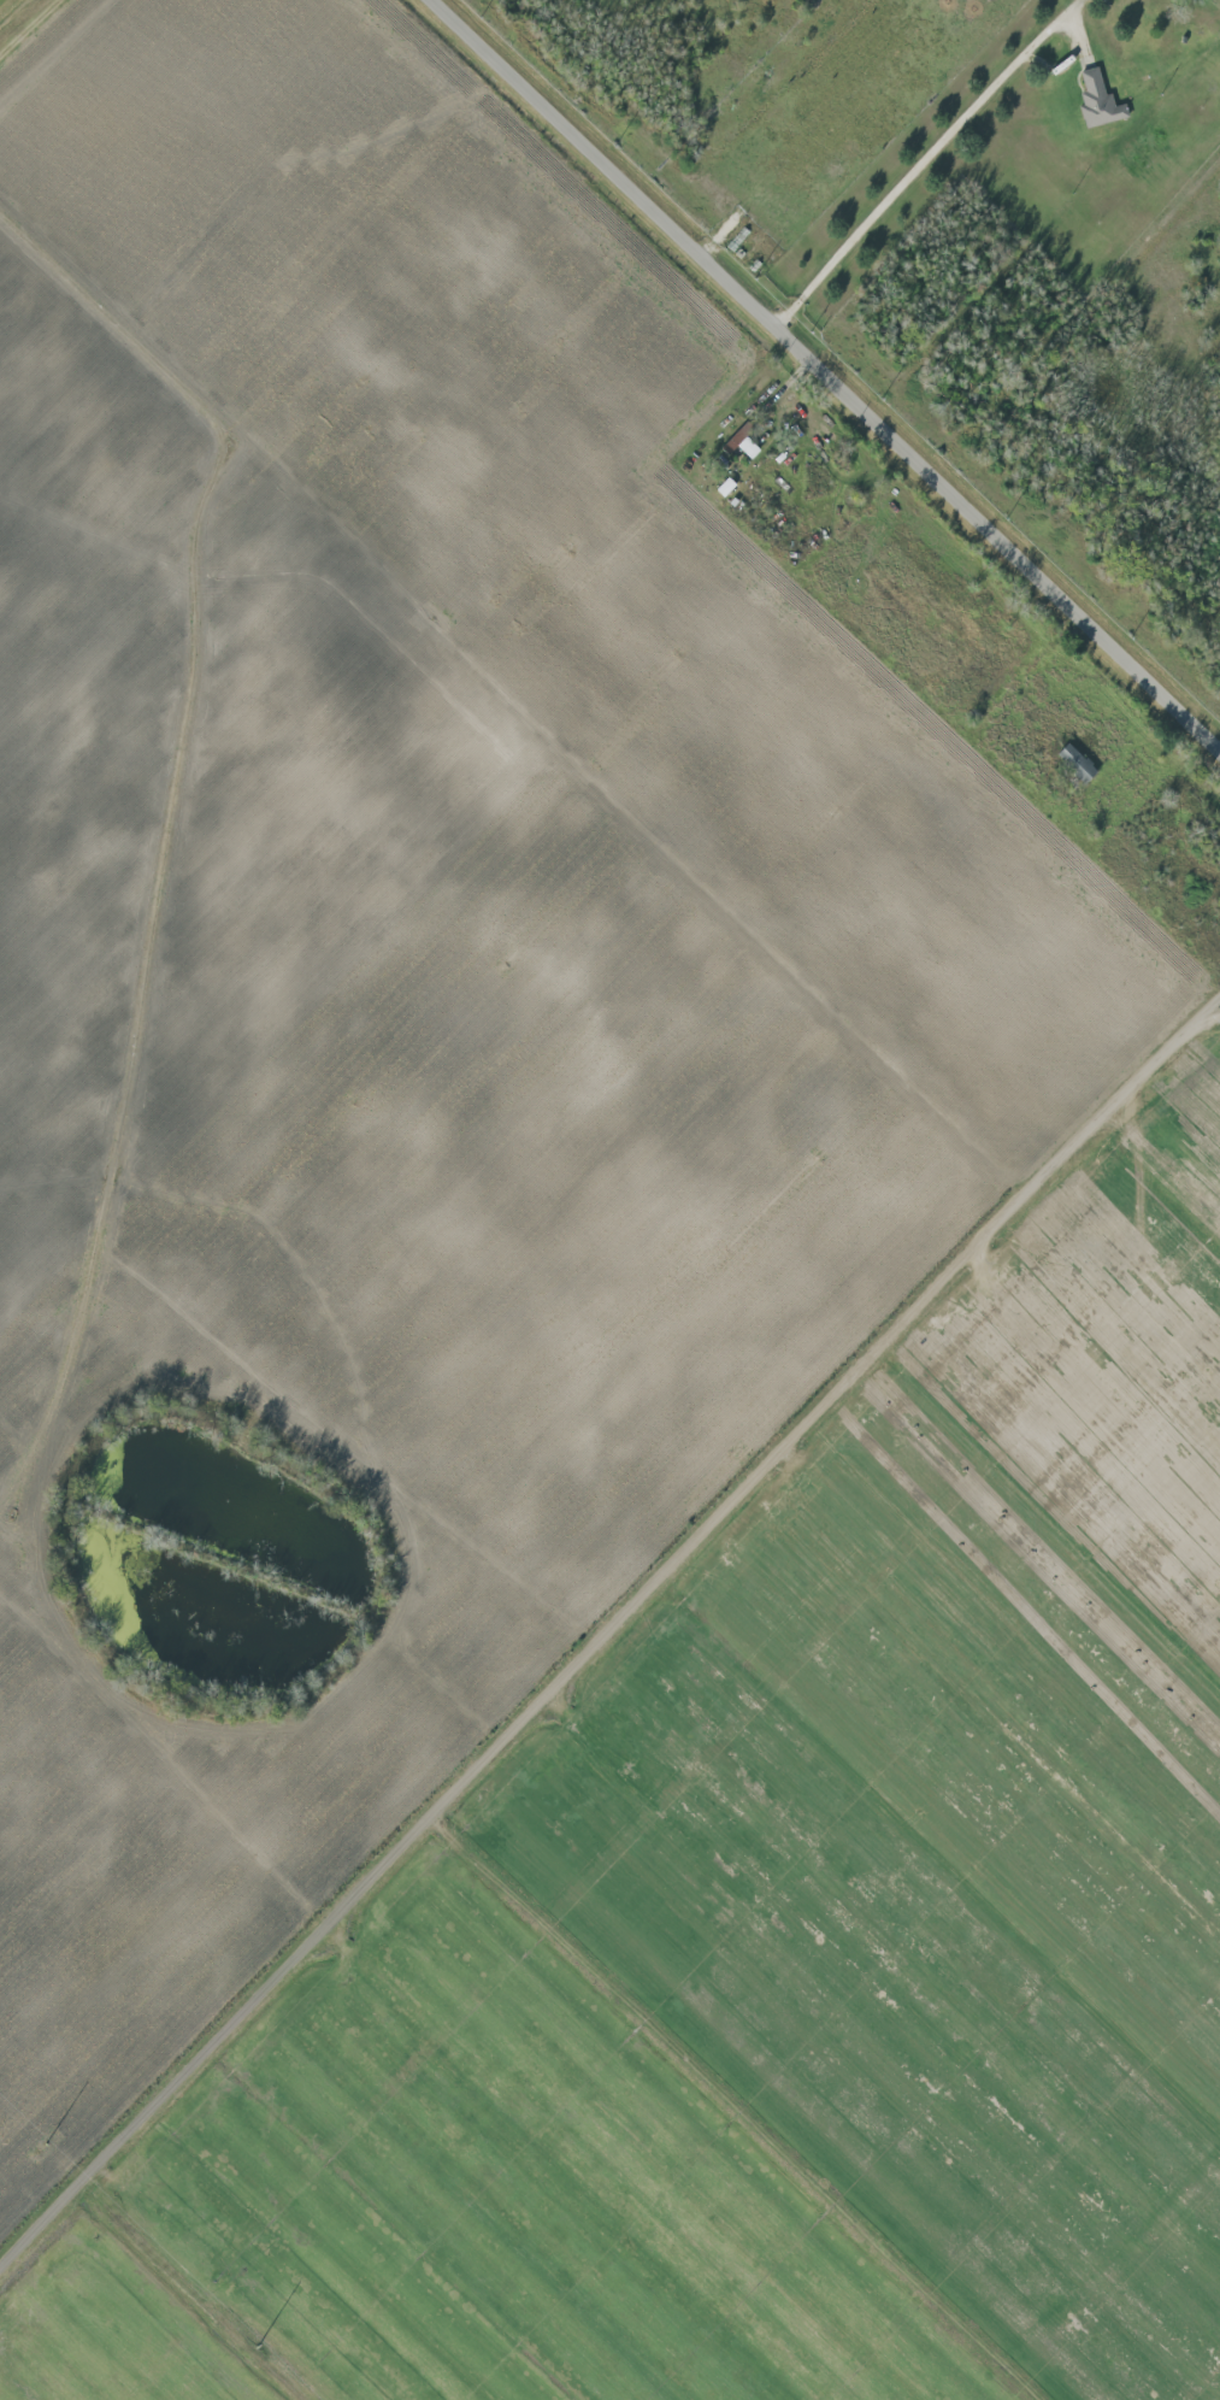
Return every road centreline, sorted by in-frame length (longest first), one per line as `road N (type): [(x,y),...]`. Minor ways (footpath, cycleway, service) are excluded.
road 1 (residential): [(0,2258),(1219,989)]
road 2 (residential): [(1219,744),(440,0)]

